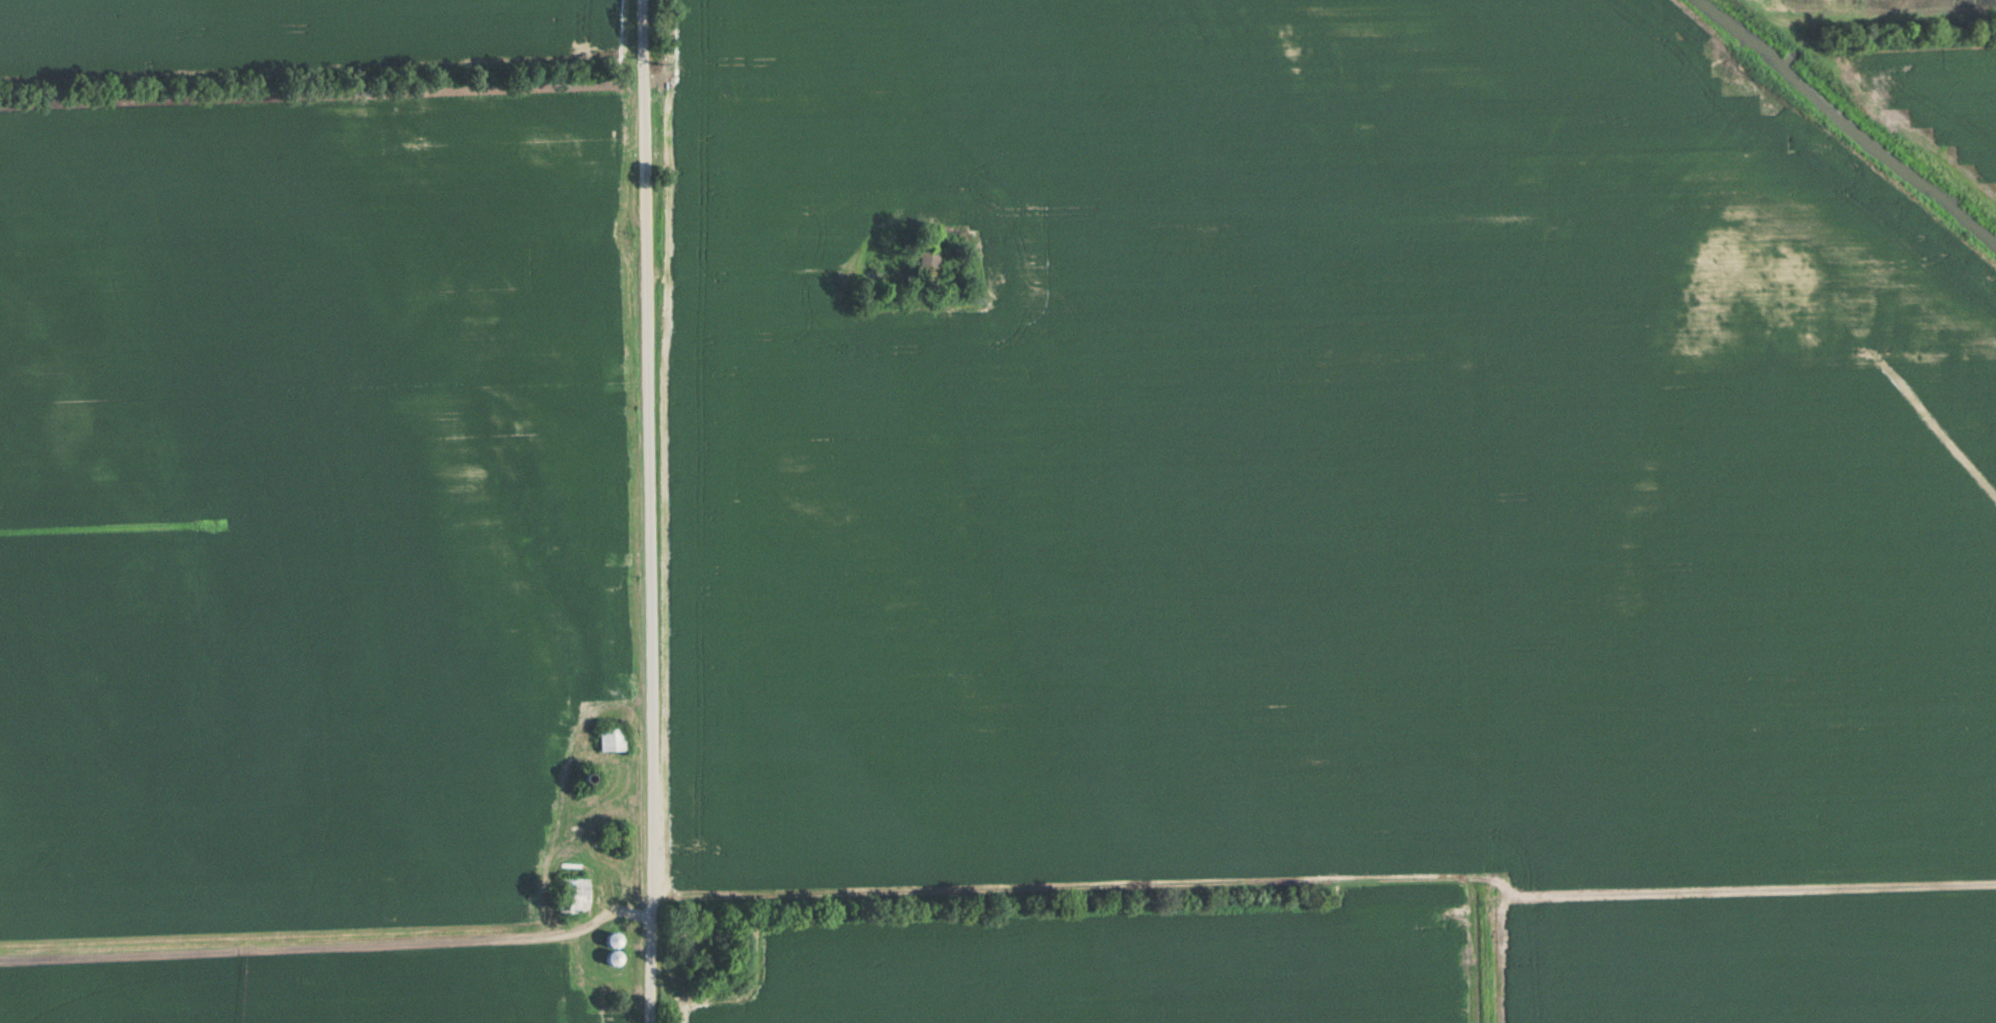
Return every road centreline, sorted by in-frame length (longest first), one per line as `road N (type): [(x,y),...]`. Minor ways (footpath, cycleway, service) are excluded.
road 1 (residential): [(655,1022),(646,0)]
road 2 (residential): [(655,931),(614,899),(582,935),(539,919),(0,939)]
road 3 (residential): [(634,910),(622,766)]

